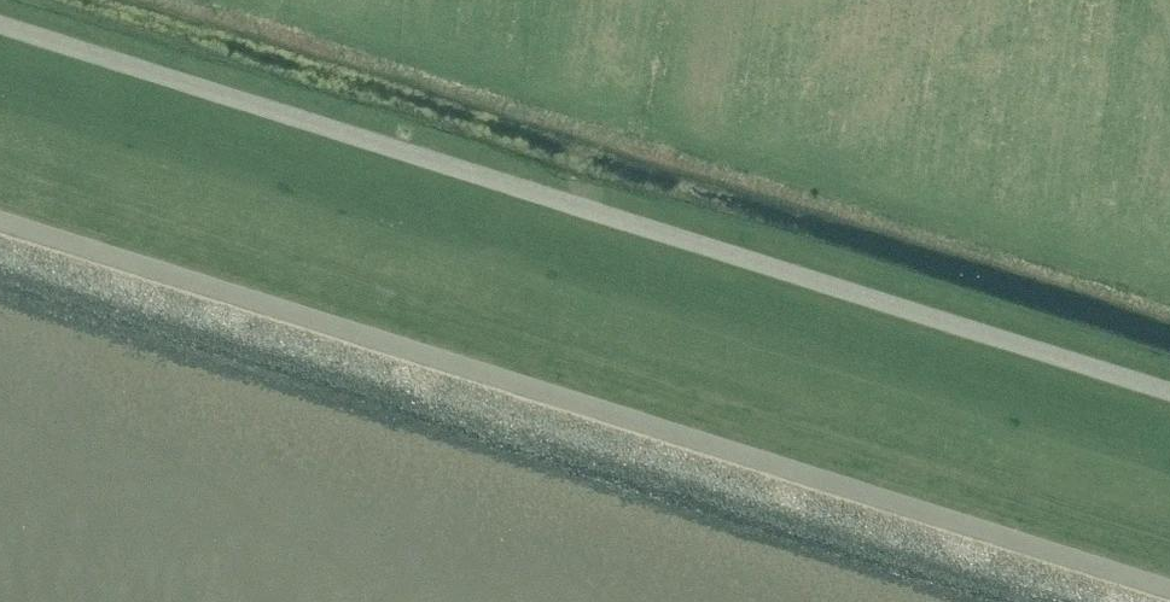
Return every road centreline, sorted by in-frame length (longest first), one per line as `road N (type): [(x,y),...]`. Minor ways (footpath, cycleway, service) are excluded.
road 1 (unclassified): [(1169,400),(0,28)]
road 2 (unclassified): [(0,241),(1149,601)]

